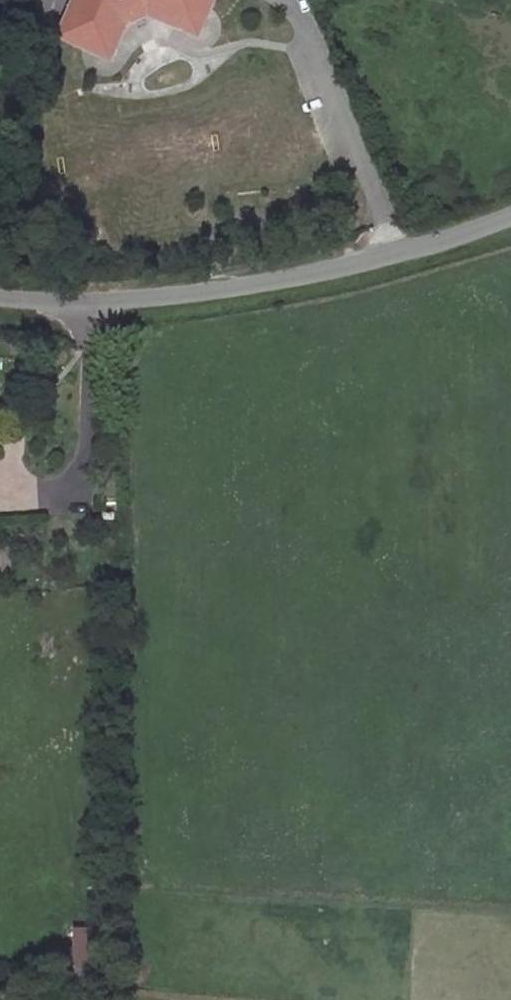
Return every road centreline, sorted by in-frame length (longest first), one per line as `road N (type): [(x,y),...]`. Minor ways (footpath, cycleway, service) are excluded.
road 1 (unclassified): [(510,216),(394,254),(238,288),(73,305),(0,294)]

